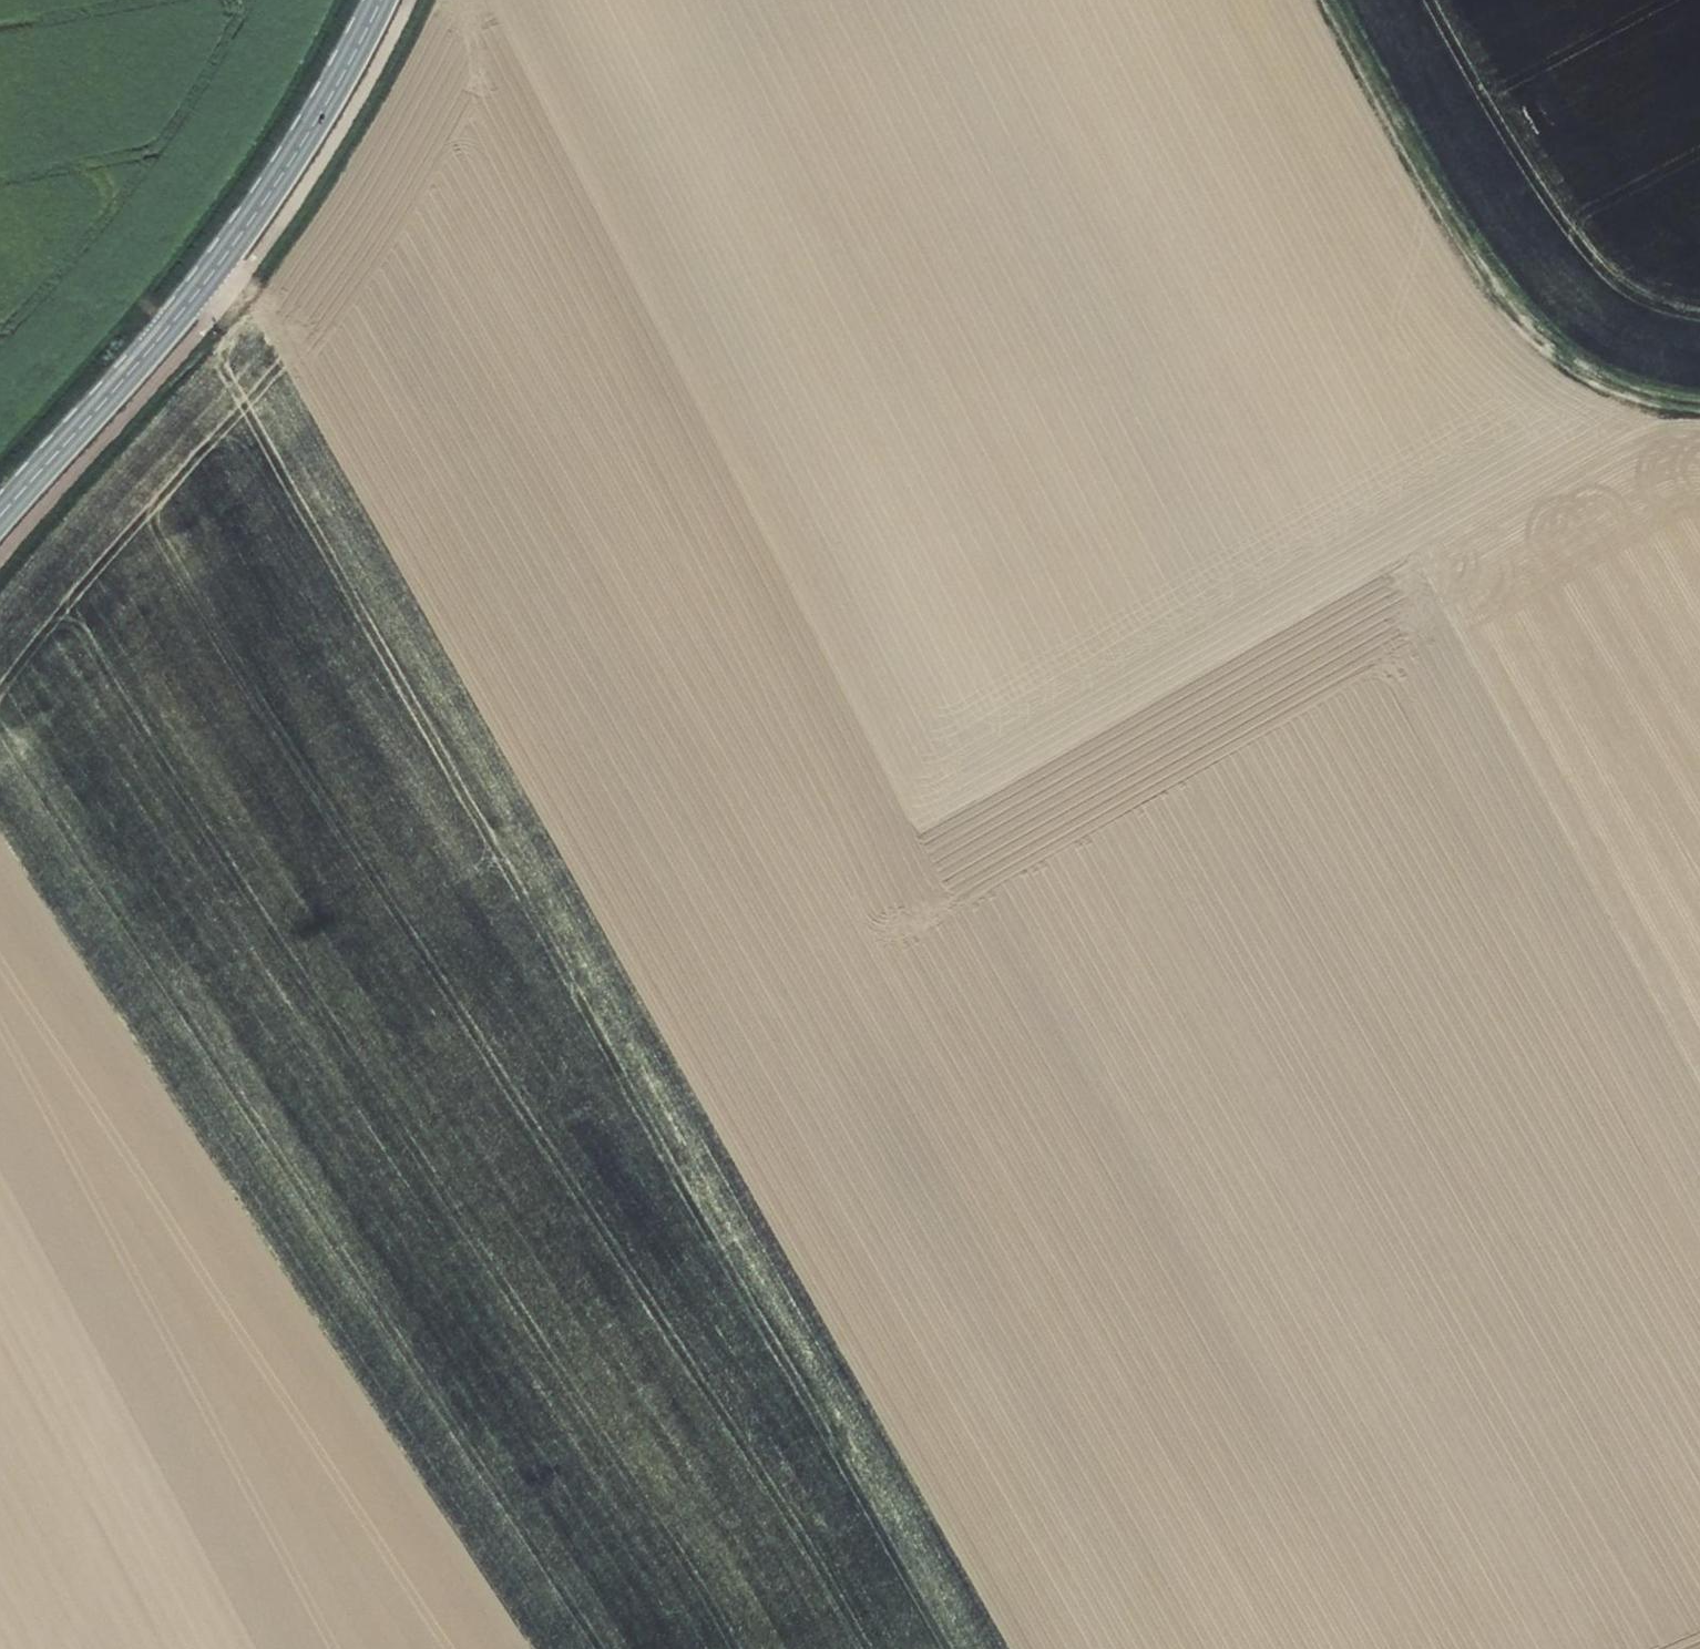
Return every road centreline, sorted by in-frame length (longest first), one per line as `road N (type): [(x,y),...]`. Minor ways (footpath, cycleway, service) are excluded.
road 1 (tertiary): [(379,0),(255,215),(136,364),(0,513)]
road 2 (track): [(1699,411),(1630,405),(1553,361),(1500,311),(1332,0)]

